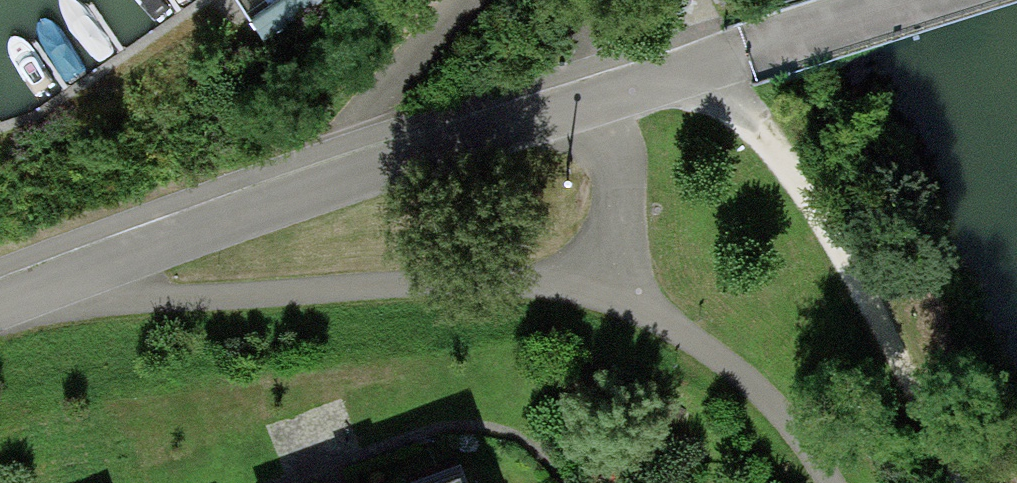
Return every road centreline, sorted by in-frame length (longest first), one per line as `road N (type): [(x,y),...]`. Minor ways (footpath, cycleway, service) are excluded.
road 1 (track): [(798,482),(748,379),(677,324),(601,288),(500,284),(7,301)]
road 2 (unclassified): [(0,304),(788,34)]
road 3 (track): [(601,288),(614,223),(613,164),(582,106)]

